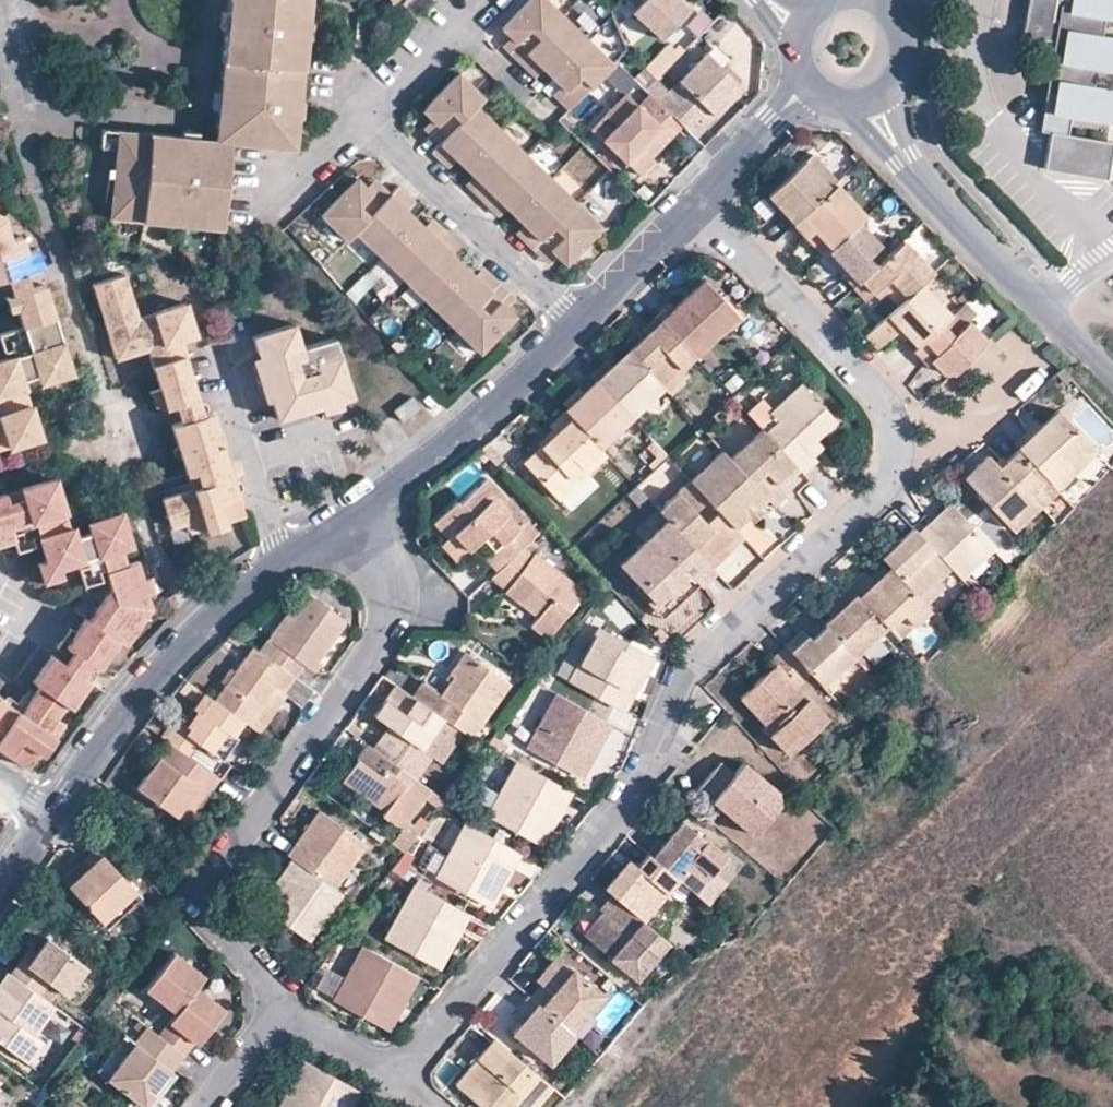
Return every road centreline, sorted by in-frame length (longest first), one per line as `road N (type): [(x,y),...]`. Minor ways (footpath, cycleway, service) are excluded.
road 1 (residential): [(896,445),(869,494),(686,668),(642,774),(390,1080)]
road 2 (residential): [(284,1016),(266,973),(199,903),(388,629),(398,597),(358,515)]
road 3 (residential): [(50,818),(170,660),(283,565),(358,515)]
road 4 (residential): [(704,200),(877,388),(896,445)]
road 5 (residential): [(575,324),(368,121)]
road 6 (residential): [(358,515),(575,324)]
road 7 (tertiary): [(1051,318),(906,160),(874,100)]
road 8 (residential): [(575,324),(704,200)]
road 9 (residential): [(1033,357),(926,457),(896,445)]
road 10 (residential): [(483,13),(368,121)]
road 11 (residential): [(704,200),(812,85)]
road 12 (residential): [(284,1016),(390,1080)]
road 13 (tertiary): [(874,100),(908,60),(903,24),(879,0)]

